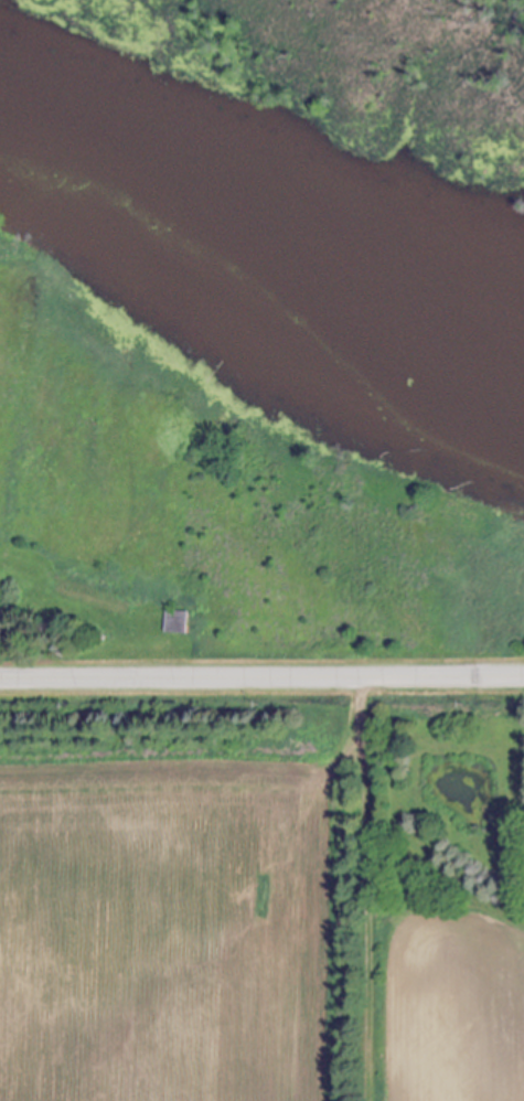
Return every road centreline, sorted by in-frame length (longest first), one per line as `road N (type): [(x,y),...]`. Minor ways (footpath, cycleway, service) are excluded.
road 1 (tertiary): [(0,677),(523,675)]

